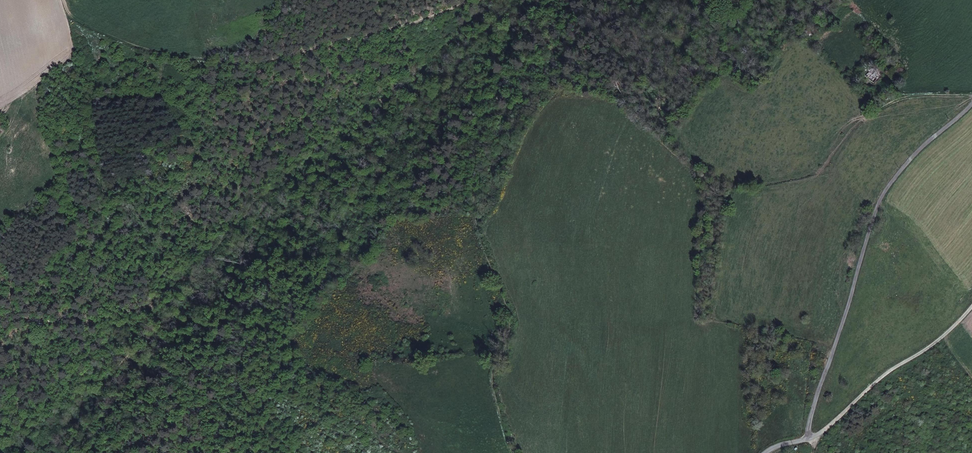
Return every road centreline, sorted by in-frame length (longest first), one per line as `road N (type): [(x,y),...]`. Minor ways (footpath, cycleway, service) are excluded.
road 1 (track): [(971,105),(879,198),(816,394),(809,439)]
road 2 (track): [(971,308),(809,439)]

